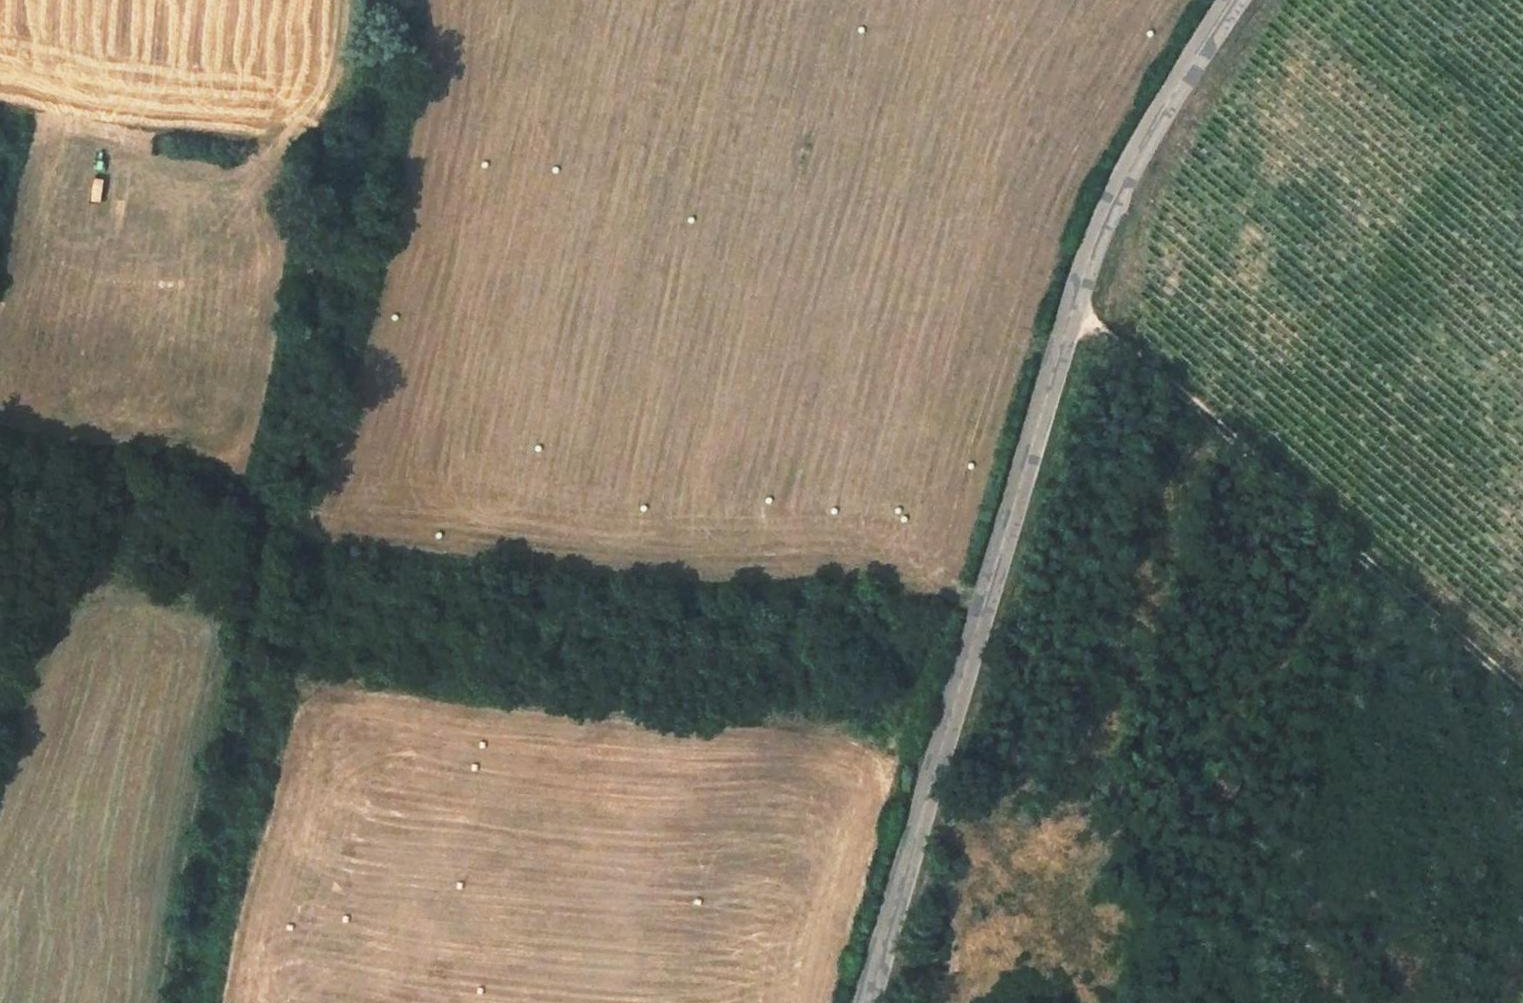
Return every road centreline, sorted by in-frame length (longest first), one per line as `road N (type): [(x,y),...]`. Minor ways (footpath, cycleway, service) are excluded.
road 1 (unclassified): [(1232,0),(1144,148),(1071,299),(1017,524),(878,1002)]
road 2 (track): [(1071,299),(1522,692)]

